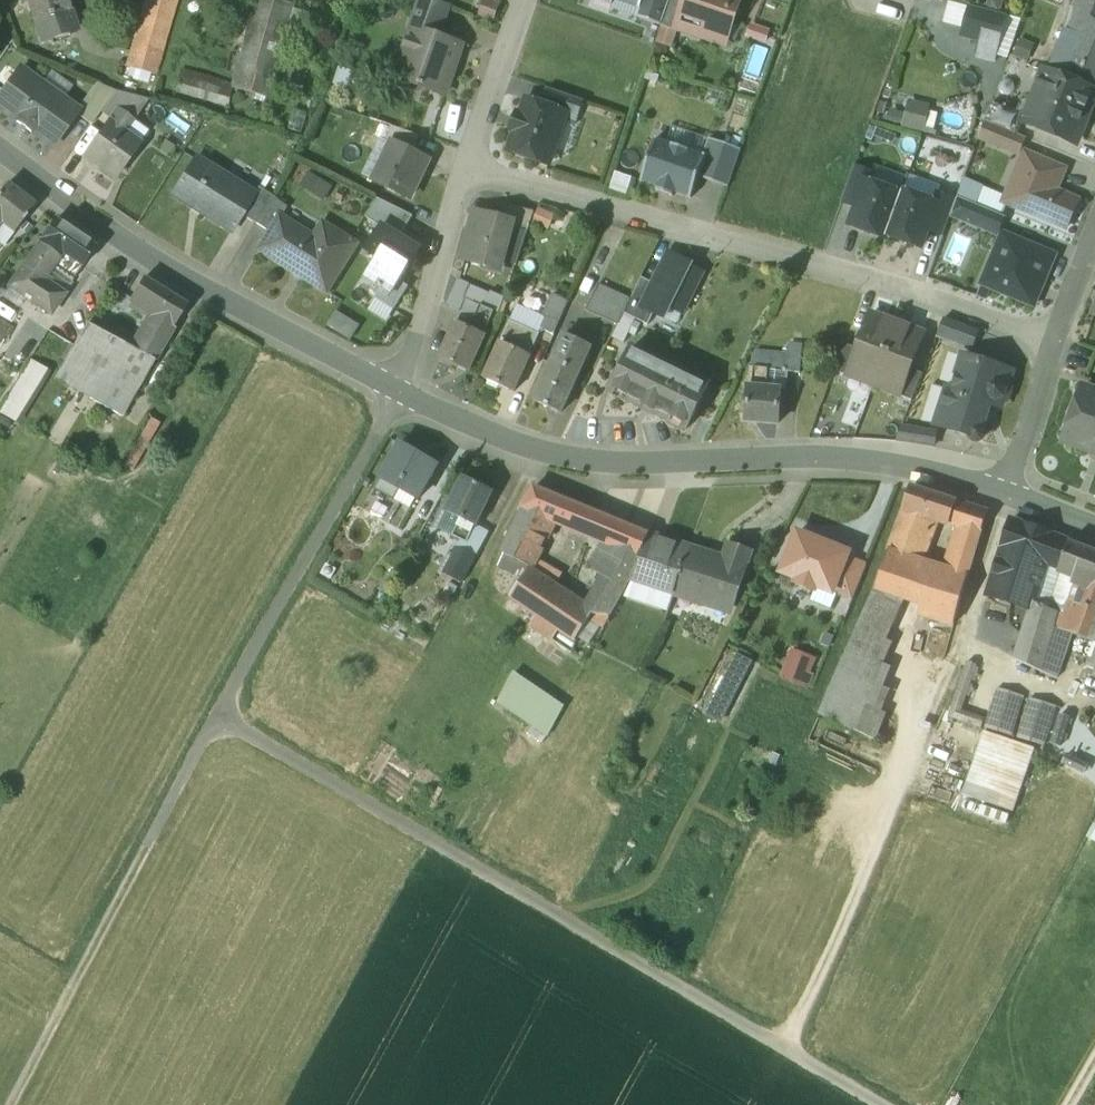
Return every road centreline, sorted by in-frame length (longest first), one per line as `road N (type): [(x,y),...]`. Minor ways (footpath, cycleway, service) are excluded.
road 1 (track): [(885,1104),(232,719),(396,392)]
road 2 (residential): [(1003,489),(917,463),(763,455),(612,460),(532,450),(396,392)]
road 3 (residential): [(467,162),(1057,335)]
road 4 (residential): [(396,392),(189,287),(0,148)]
road 5 (track): [(20,1104),(232,719)]
road 6 (residential): [(396,392),(467,162)]
road 7 (residential): [(467,162),(525,0)]
road 8 (residential): [(1057,335),(1003,489)]

